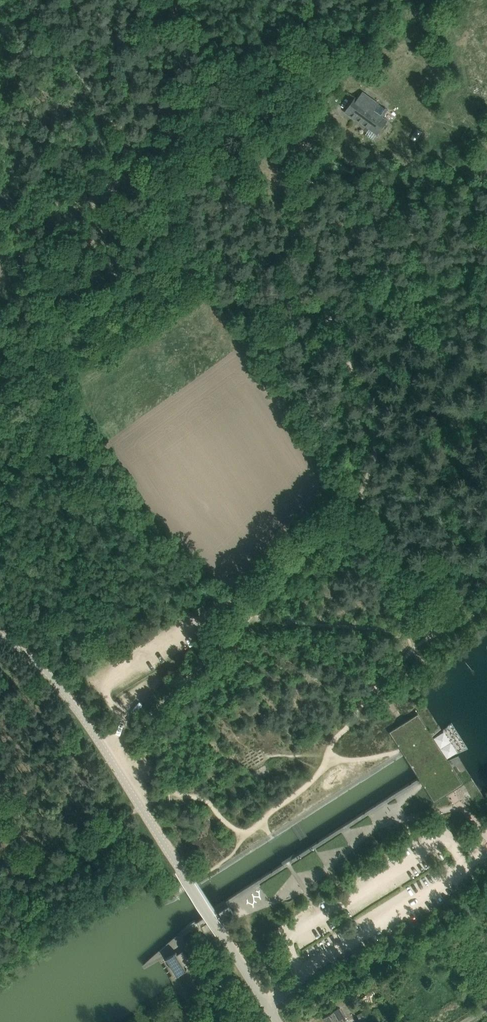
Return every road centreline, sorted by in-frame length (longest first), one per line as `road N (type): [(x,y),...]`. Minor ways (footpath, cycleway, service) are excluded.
road 1 (unclassified): [(277,1021),(101,743),(54,681),(0,633)]
road 2 (track): [(331,531),(376,472),(380,445),(325,302)]
road 3 (track): [(137,796),(204,798),(241,833),(331,761)]
road 4 (track): [(110,756),(243,624)]
road 5 (track): [(325,302),(283,201),(288,159),(319,146)]
road 6 (track): [(243,624),(331,531)]

